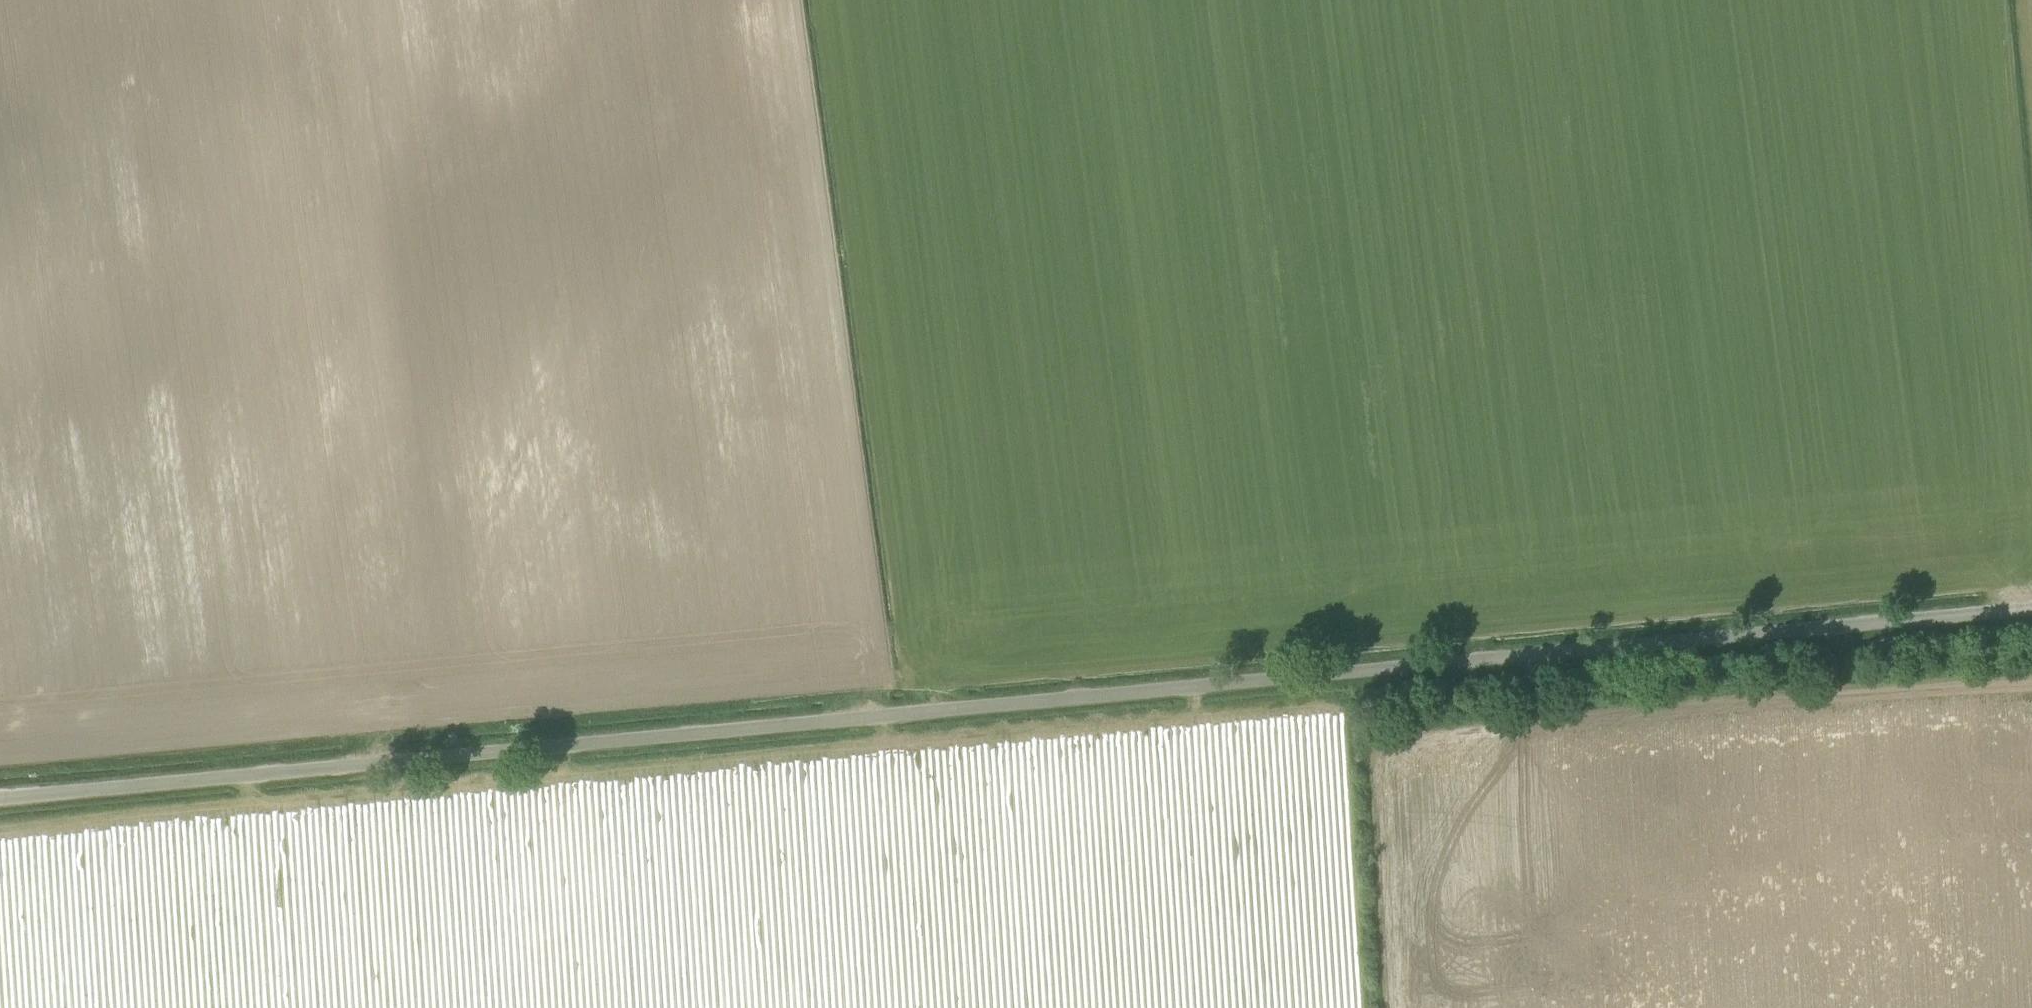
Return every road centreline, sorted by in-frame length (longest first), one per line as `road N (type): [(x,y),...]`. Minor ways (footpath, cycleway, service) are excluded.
road 1 (unclassified): [(0,799),(2031,613)]
road 2 (track): [(1531,661),(1531,716),(1514,727),(1382,741),(1376,755),(1392,1007)]

